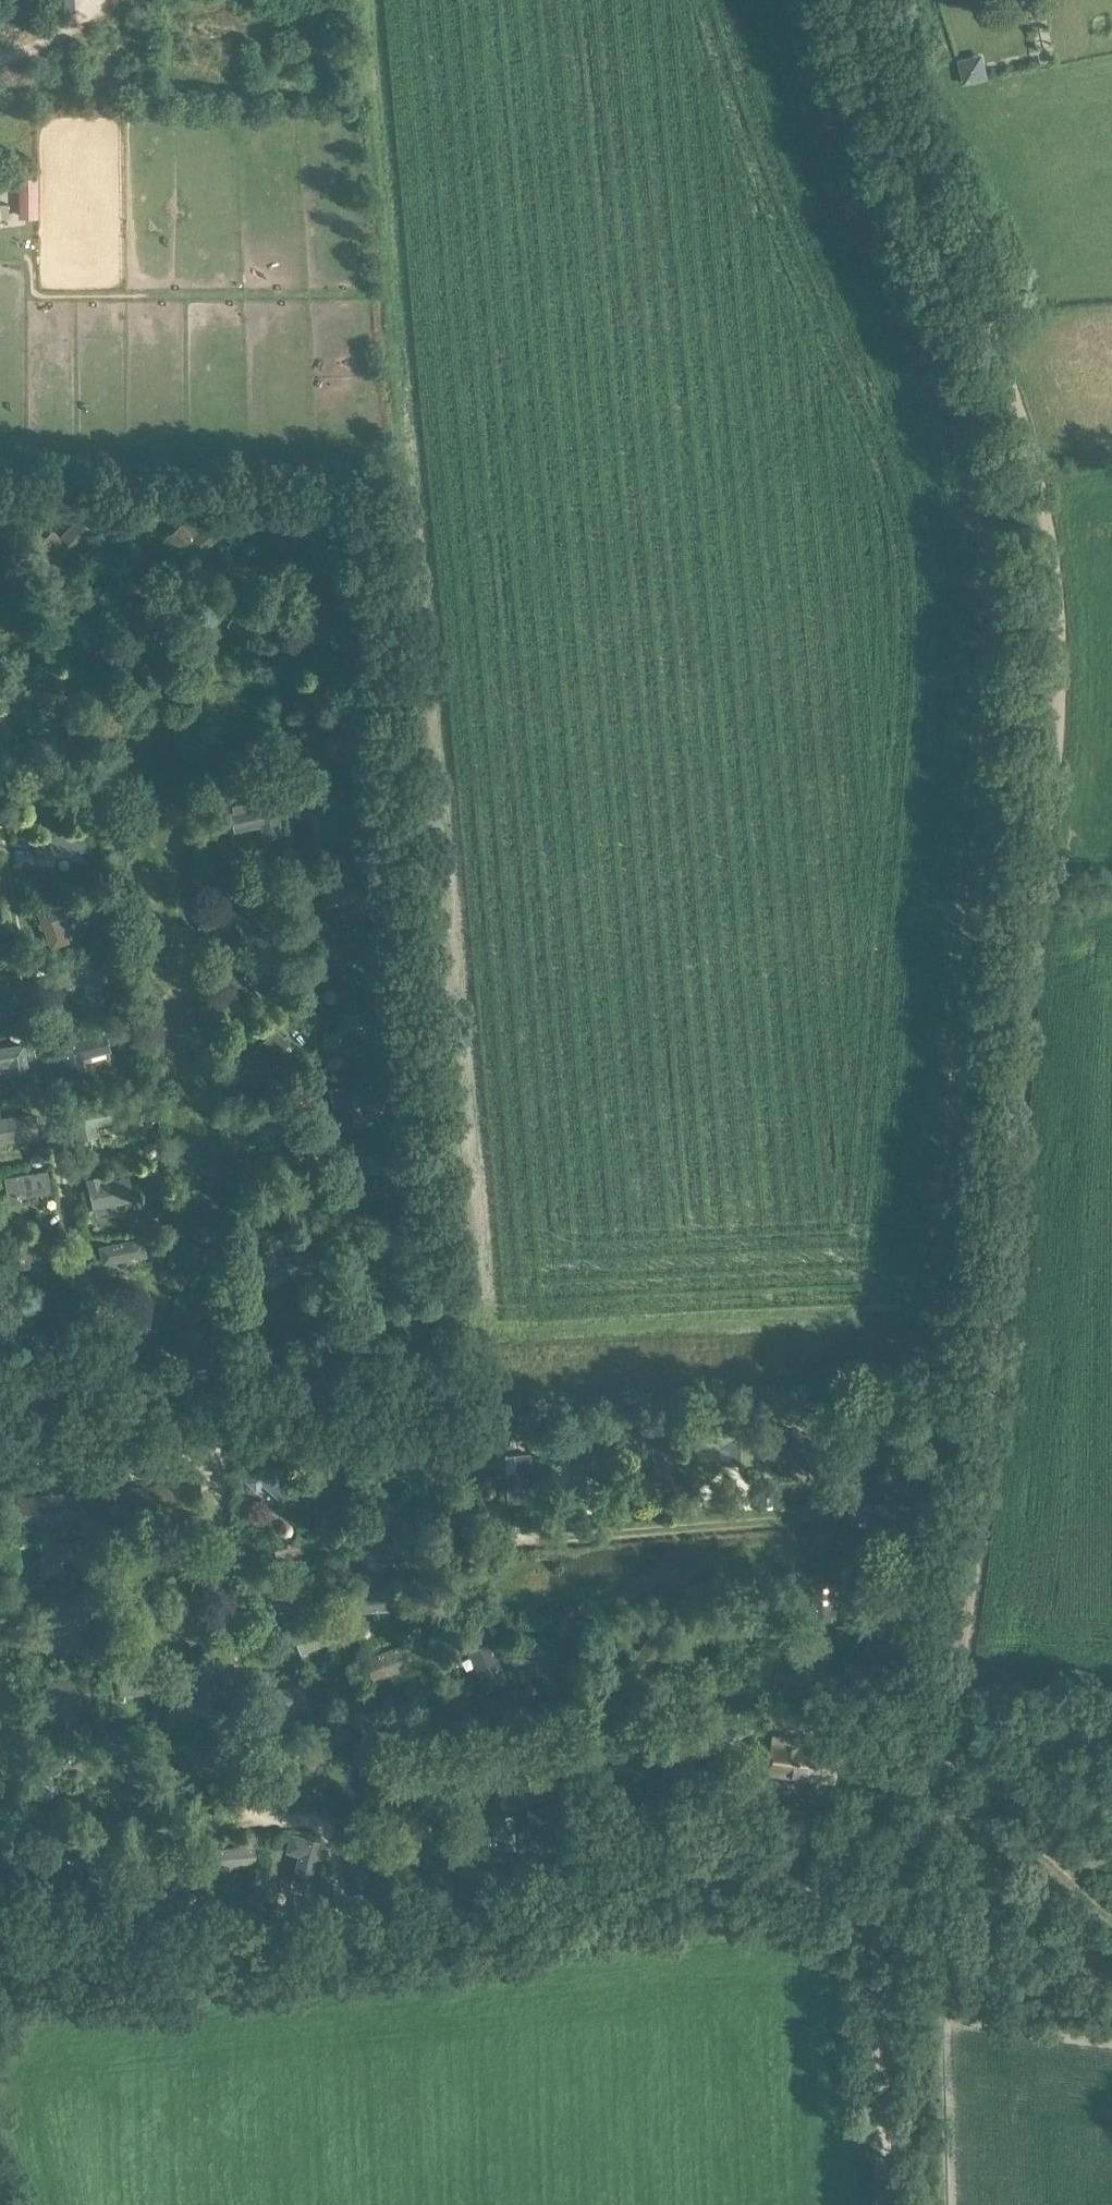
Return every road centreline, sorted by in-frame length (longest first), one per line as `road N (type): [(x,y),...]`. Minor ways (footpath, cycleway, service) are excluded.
road 1 (unclassified): [(860,0),(914,160),(997,347),(1044,503),(1058,653),(1028,1048),(960,1673),(931,1807),(886,1930),(888,2204)]
road 2 (track): [(346,1944),(327,1828),(305,1818),(249,1815),(237,1722),(221,1491),(247,1434),(285,1420),(279,1383)]
road 3 (track): [(1111,1780),(1075,1779),(995,1813),(958,1816),(931,1807)]
road 4 (track): [(787,1855),(897,1838),(924,1824)]

